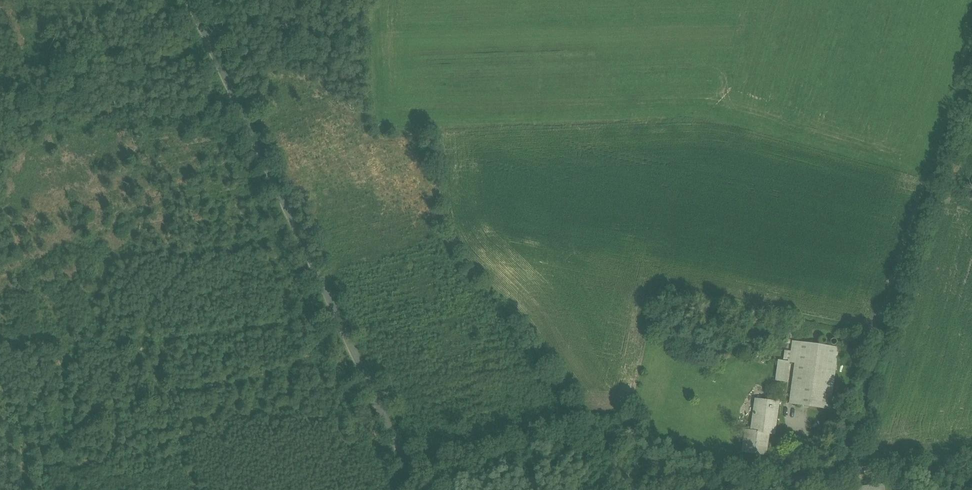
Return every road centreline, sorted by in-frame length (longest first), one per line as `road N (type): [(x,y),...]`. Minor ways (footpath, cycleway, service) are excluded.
road 1 (unclassified): [(418,489),(186,0)]

